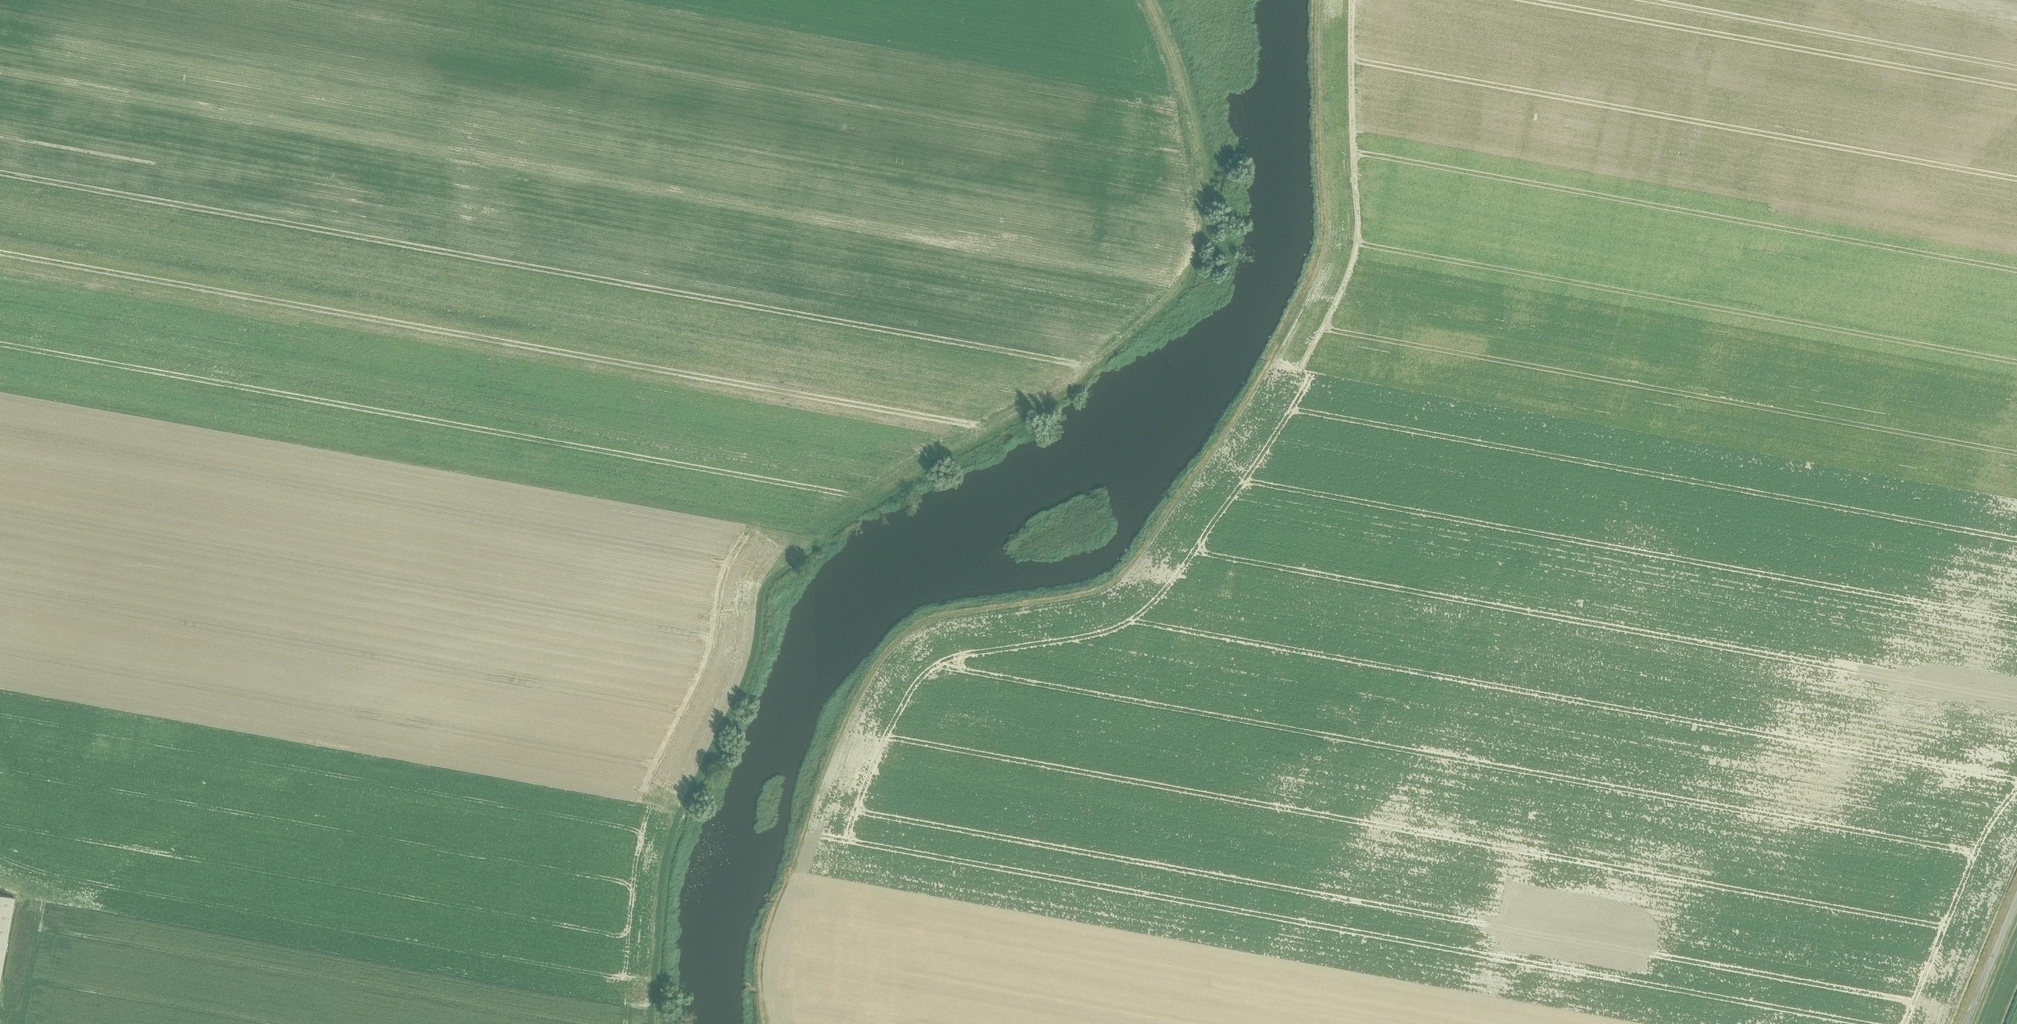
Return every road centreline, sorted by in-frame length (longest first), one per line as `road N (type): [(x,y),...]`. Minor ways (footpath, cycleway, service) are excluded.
road 1 (track): [(1965,1023),(2016,894)]

